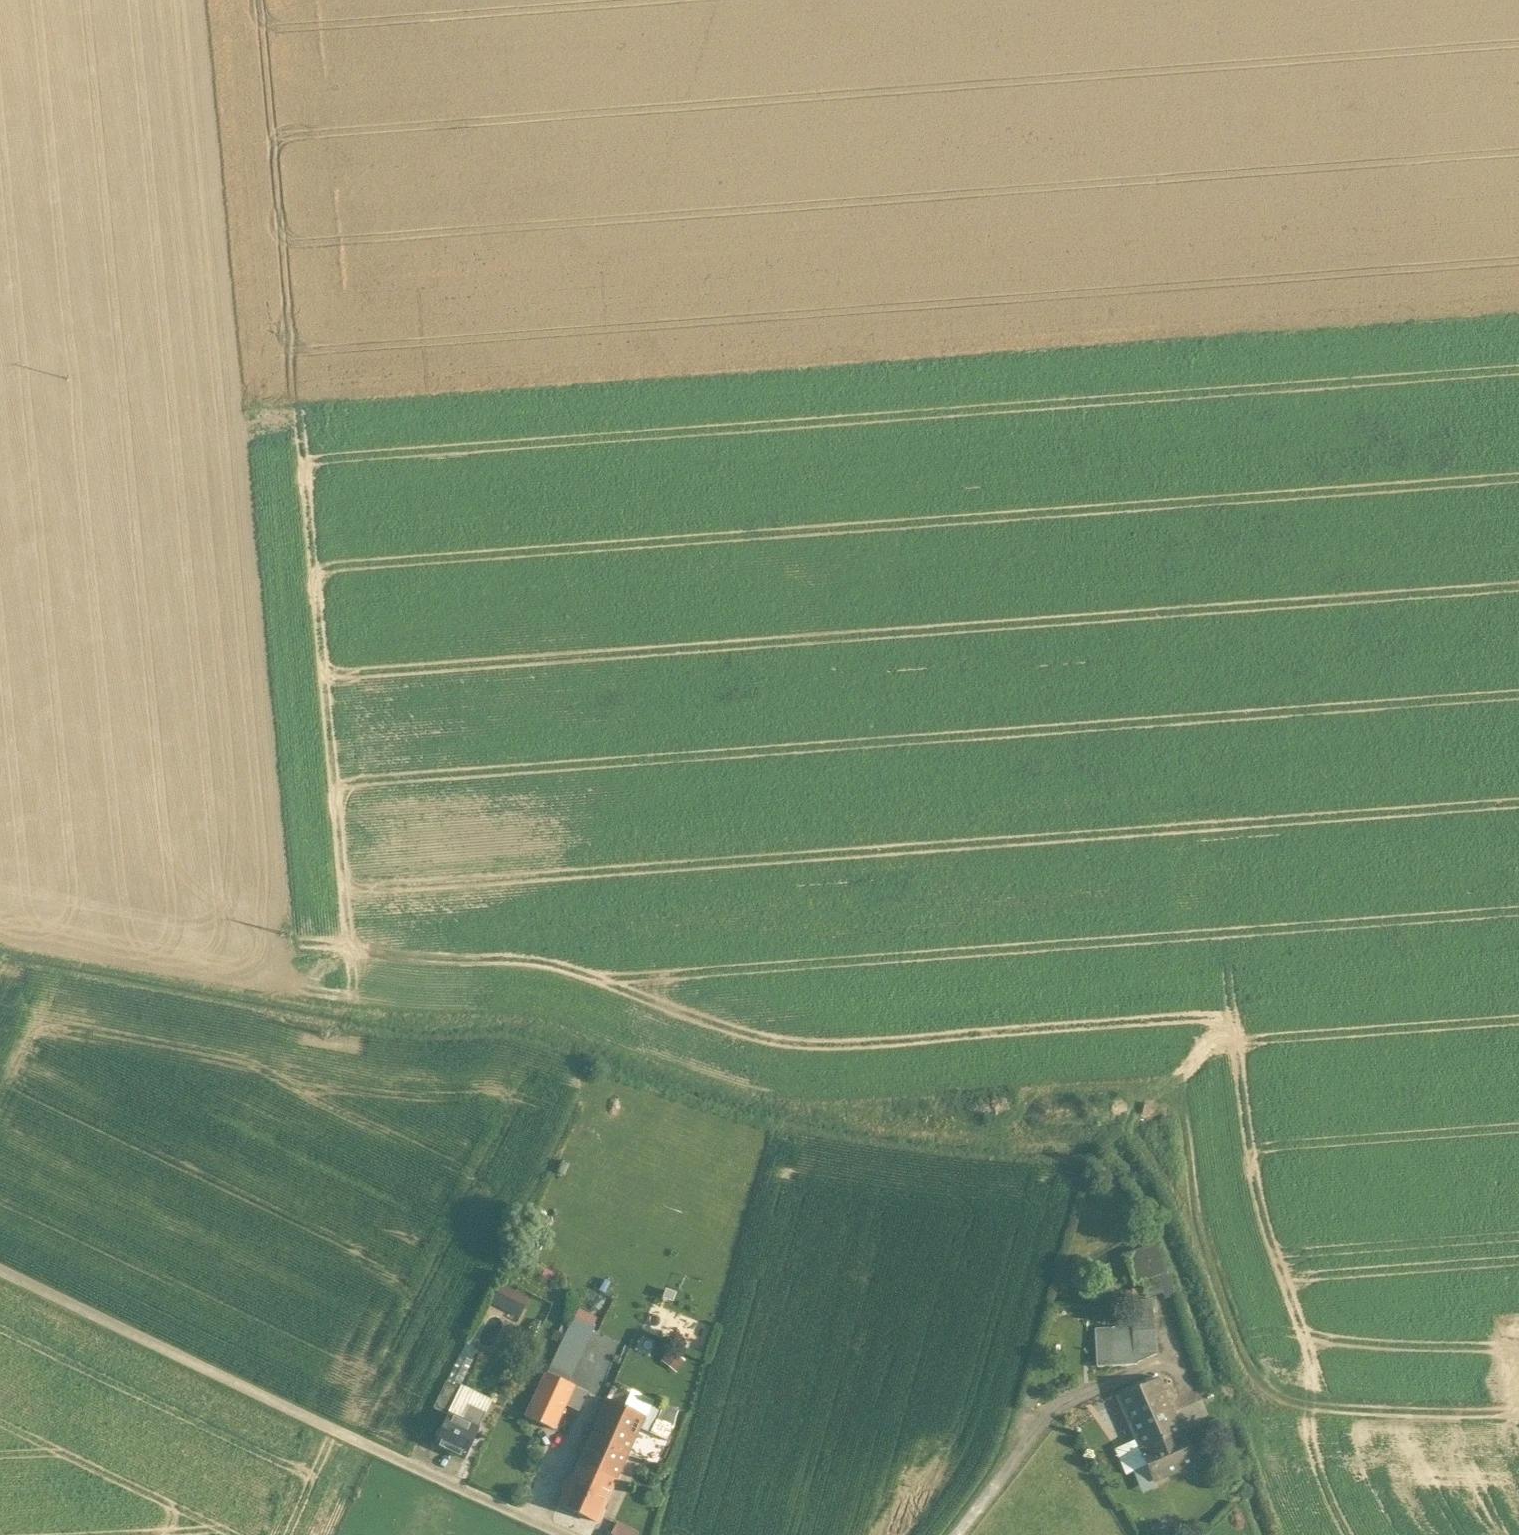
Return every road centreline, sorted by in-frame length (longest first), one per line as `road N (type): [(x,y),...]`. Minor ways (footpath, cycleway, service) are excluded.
road 1 (unclassified): [(0,1270),(561,1534)]

